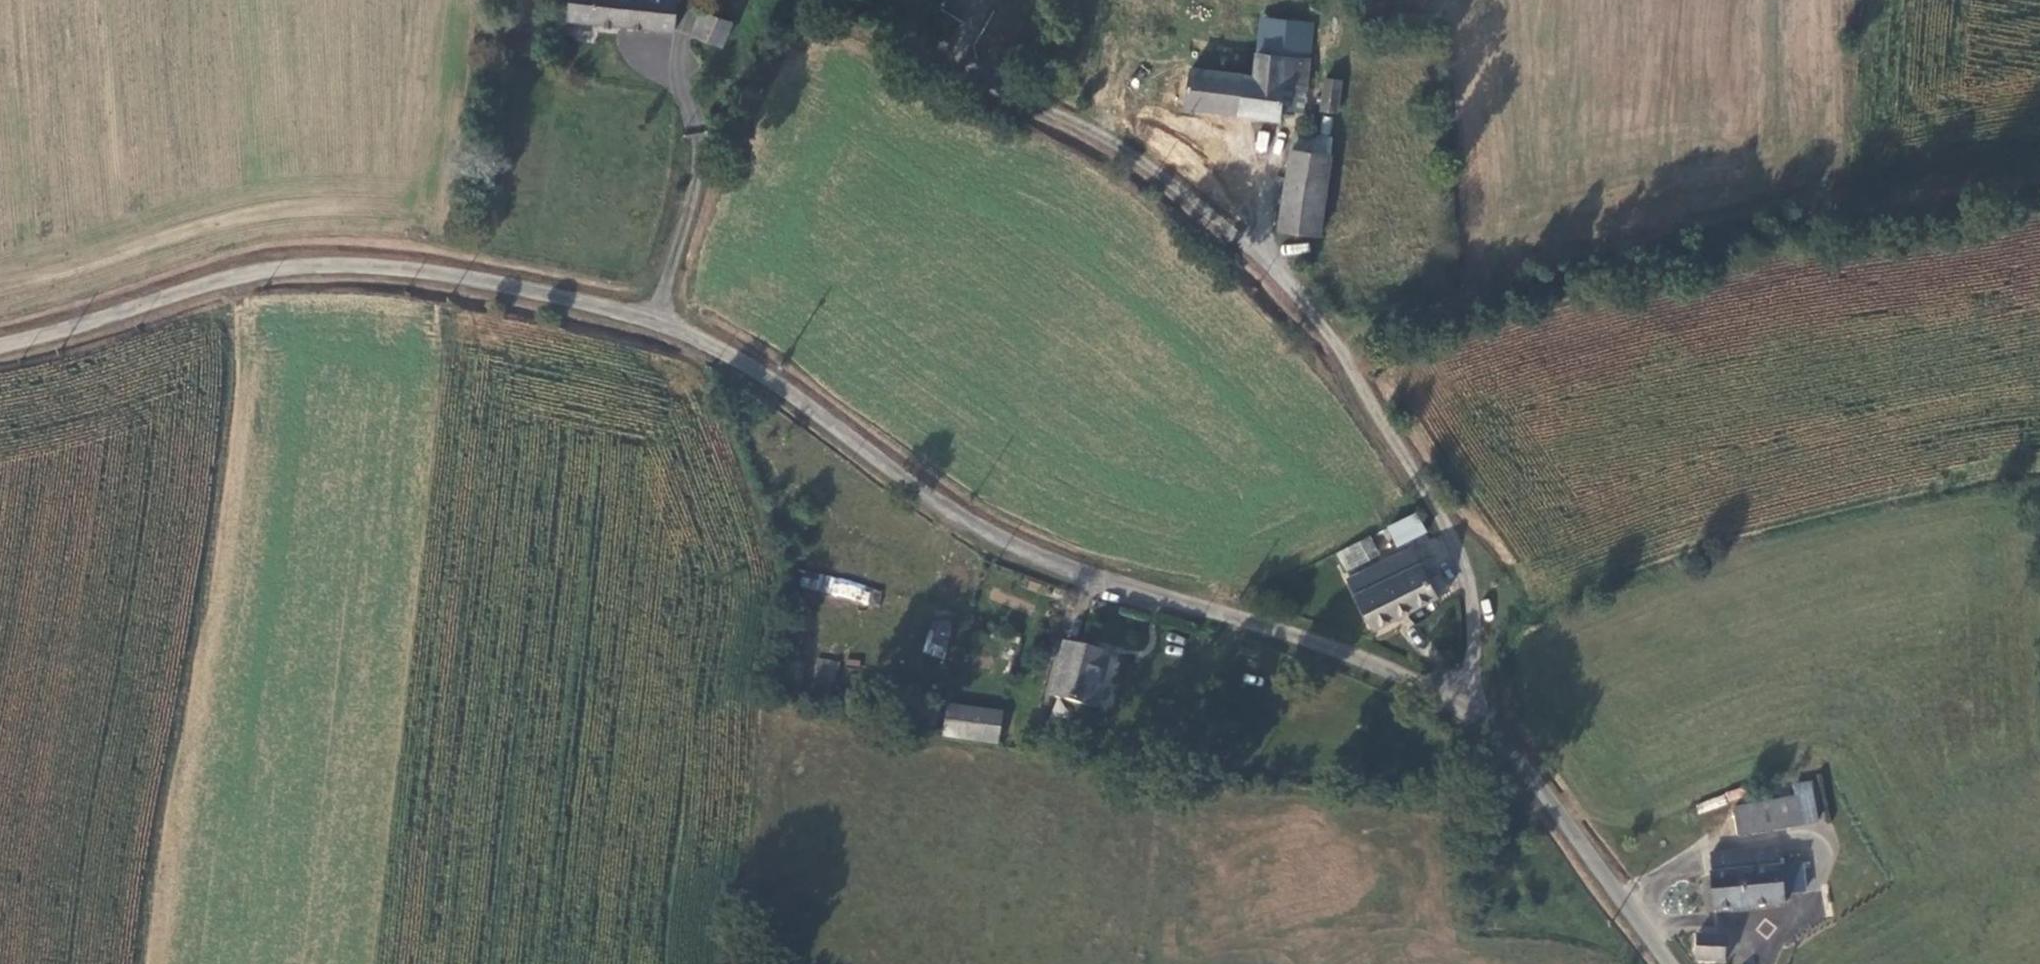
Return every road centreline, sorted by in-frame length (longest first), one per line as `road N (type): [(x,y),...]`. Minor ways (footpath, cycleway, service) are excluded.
road 1 (unclassified): [(1469,704),(1371,662),(1120,586),(948,509),(770,381),(662,321),(435,267),(271,269),(0,343)]
road 2 (unclassified): [(1469,704),(1469,564),(1438,499),(1330,337),(1187,194),(1007,81)]
road 3 (unclassified): [(1666,963),(1469,704)]

